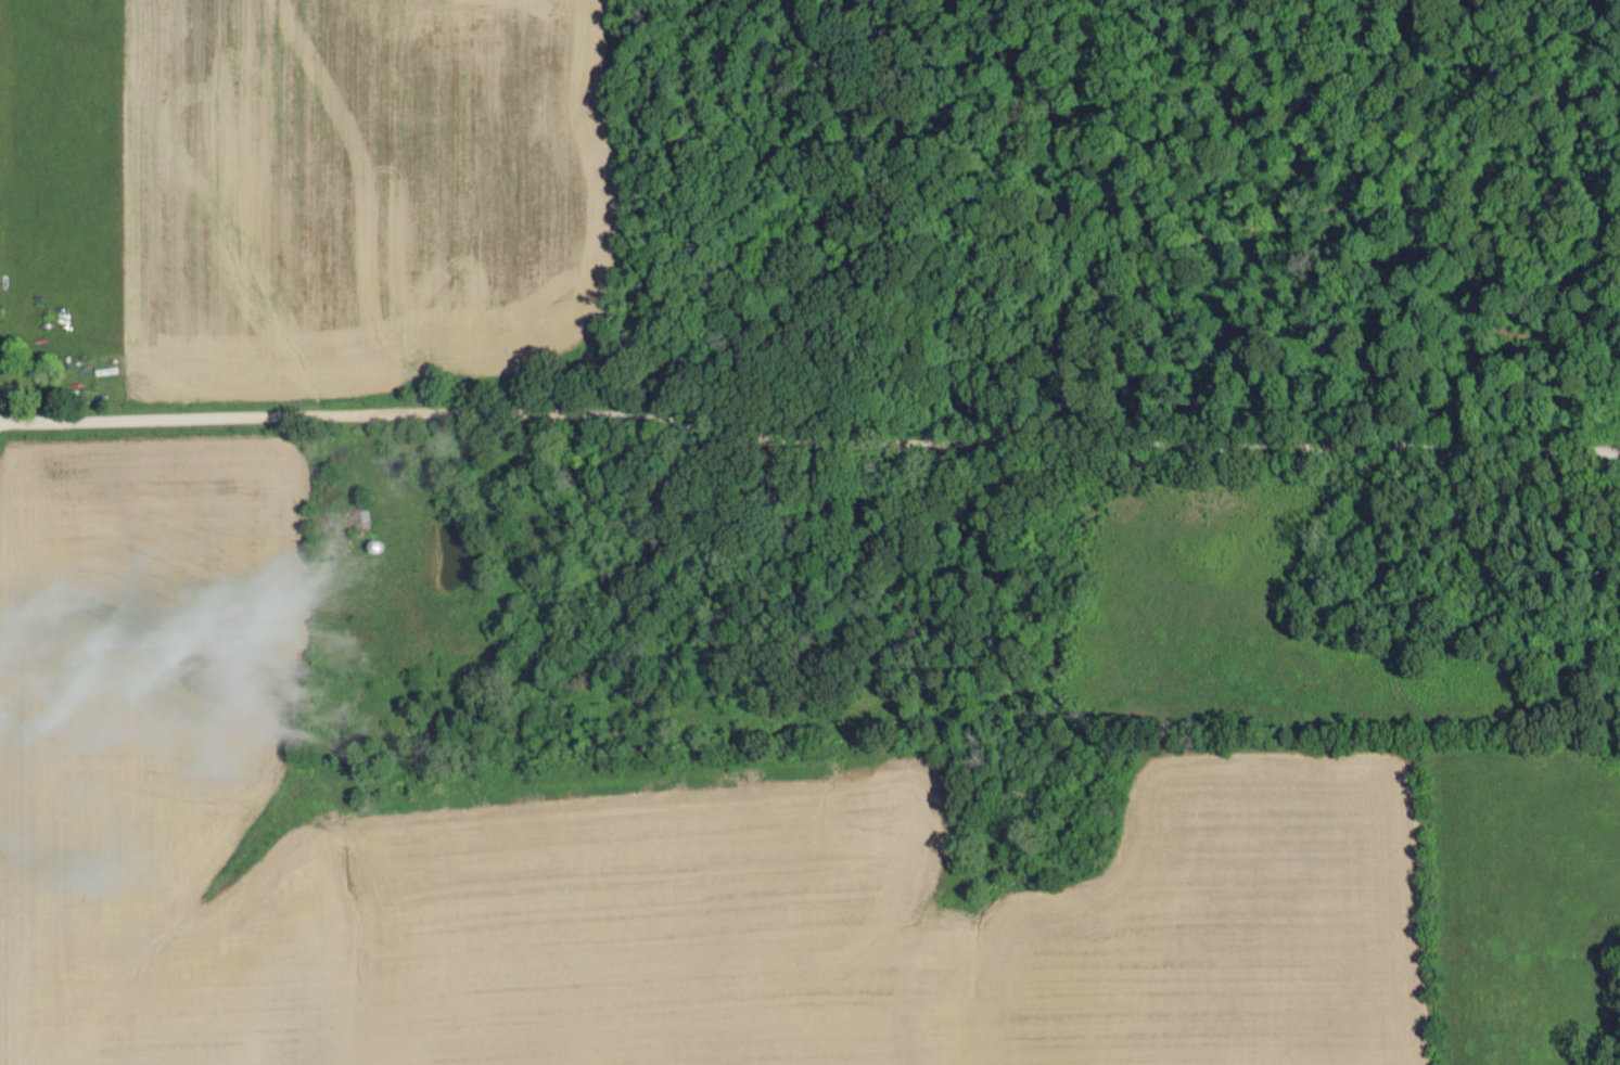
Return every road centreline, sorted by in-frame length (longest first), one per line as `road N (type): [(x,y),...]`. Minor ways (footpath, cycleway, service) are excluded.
road 1 (residential): [(0,421),(431,410),(1619,457)]

